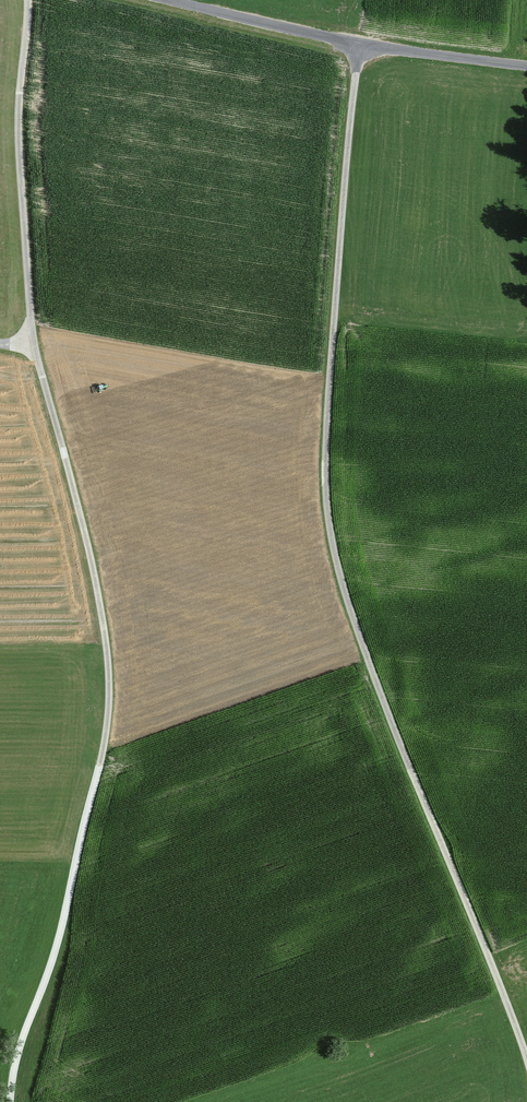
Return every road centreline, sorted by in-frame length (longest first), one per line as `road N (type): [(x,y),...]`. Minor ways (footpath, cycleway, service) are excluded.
road 1 (track): [(526,1061),(378,690),(334,552),(326,442),(358,44)]
road 2 (track): [(31,340),(95,566),(112,698),(57,947),(20,1037),(8,1101)]
road 3 (track): [(0,343),(31,340),(18,153),(28,0)]
road 4 (unclassified): [(526,66),(358,44),(168,0)]

